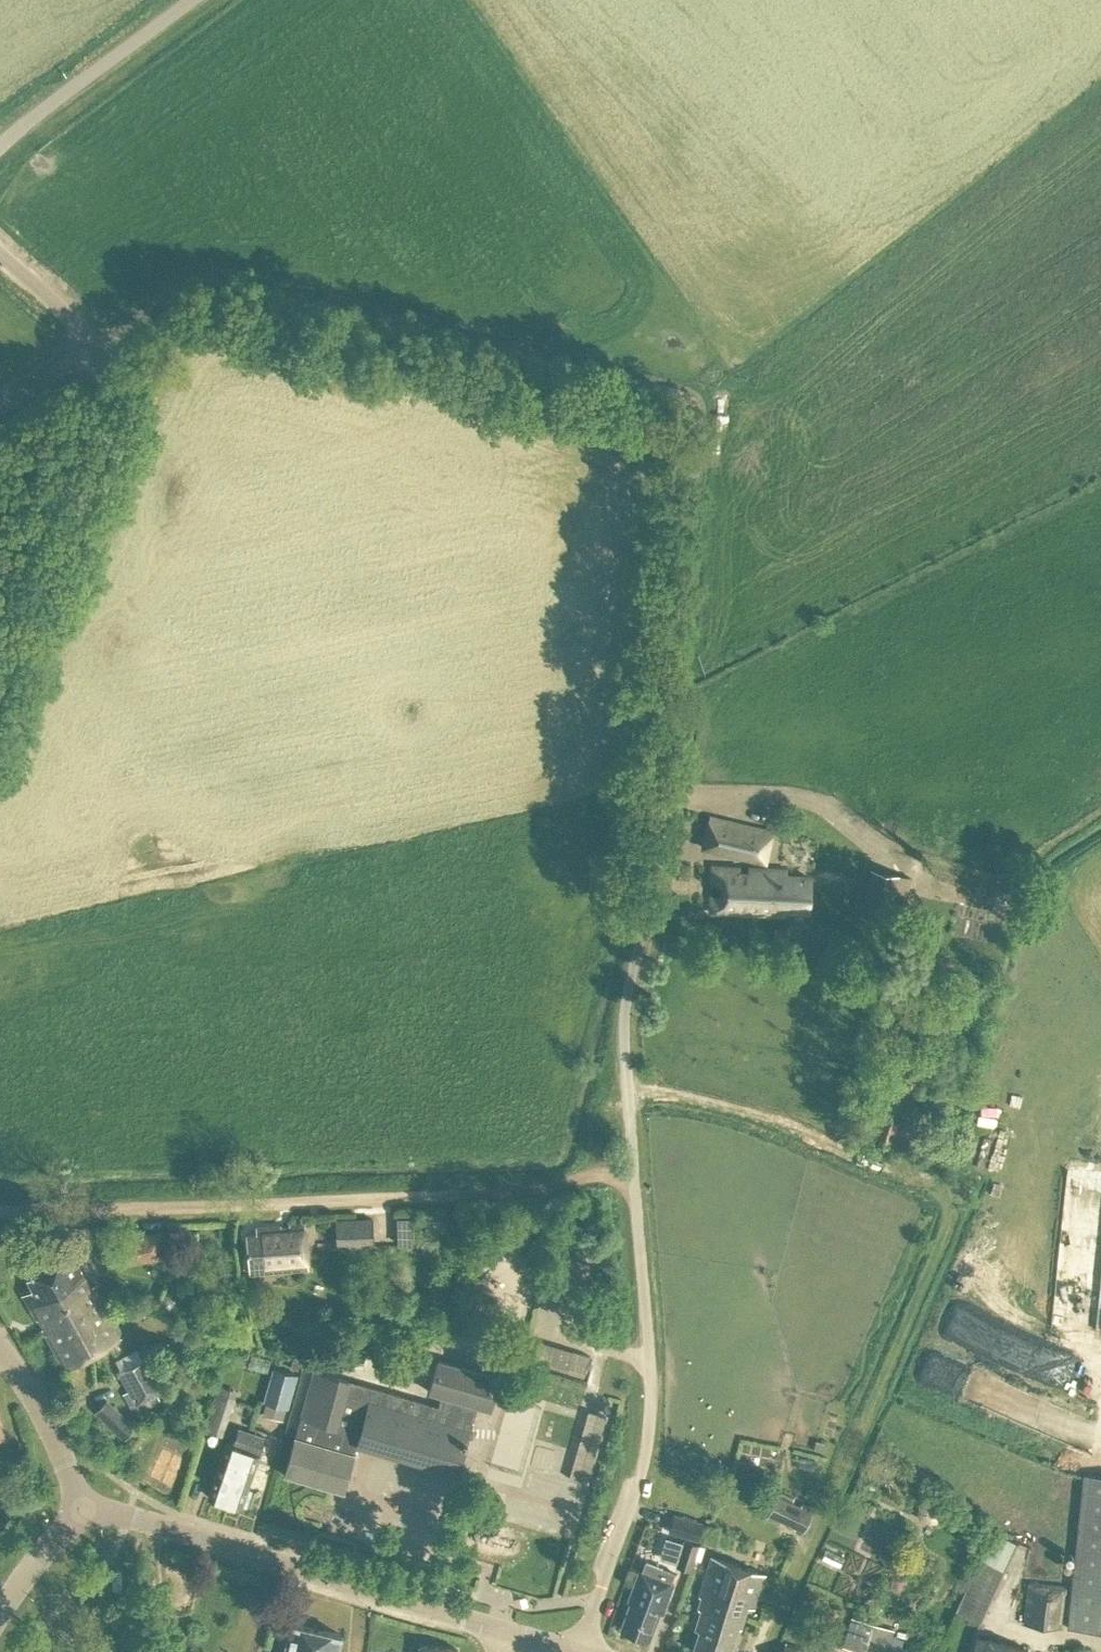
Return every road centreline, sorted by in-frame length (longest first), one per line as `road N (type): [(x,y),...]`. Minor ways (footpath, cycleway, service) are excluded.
road 1 (unclassified): [(582,1651),(649,1434),(652,1367),(623,1024),(655,876),(678,686)]
road 2 (track): [(627,1088),(757,1114),(948,1200),(949,1222),(761,1651)]
road 3 (track): [(0,1211),(526,1192),(596,1165),(616,1167),(636,1184)]
road 4 (unclassified): [(0,678),(97,459),(109,407),(99,351),(0,252)]
road 5 (tertiary): [(501,1627),(204,1533),(82,1510)]
road 6 (unclassified): [(0,142),(187,0)]
road 7 (unclassified): [(82,1510),(46,1416),(0,1347)]
road 8 (tertiary): [(0,1611),(82,1510)]

